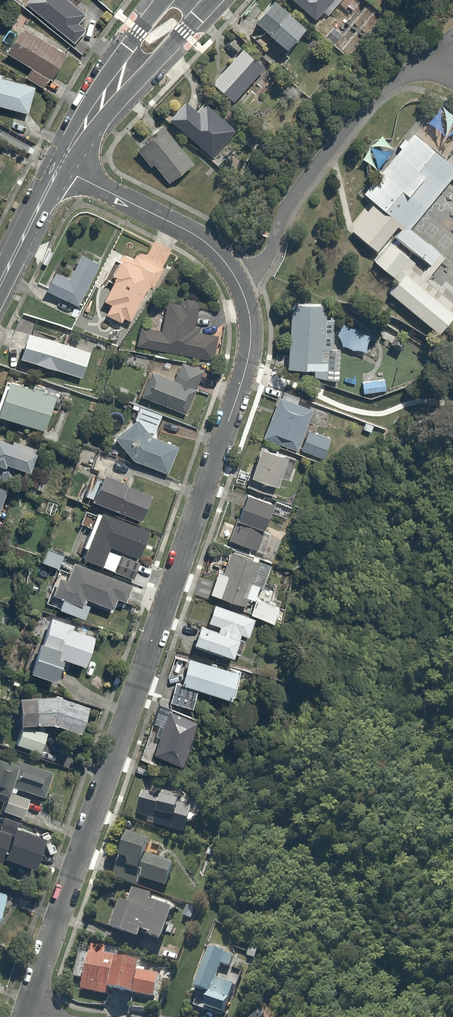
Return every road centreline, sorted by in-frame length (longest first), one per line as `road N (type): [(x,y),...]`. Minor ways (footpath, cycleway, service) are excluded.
road 1 (residential): [(60,166),(210,246),(240,287),(251,331),(243,378),(25,1016)]
road 2 (tertiary): [(212,0),(114,106),(87,123)]
road 3 (tertiary): [(87,123),(94,95),(165,0)]
road 4 (tertiary): [(60,166),(0,283)]

